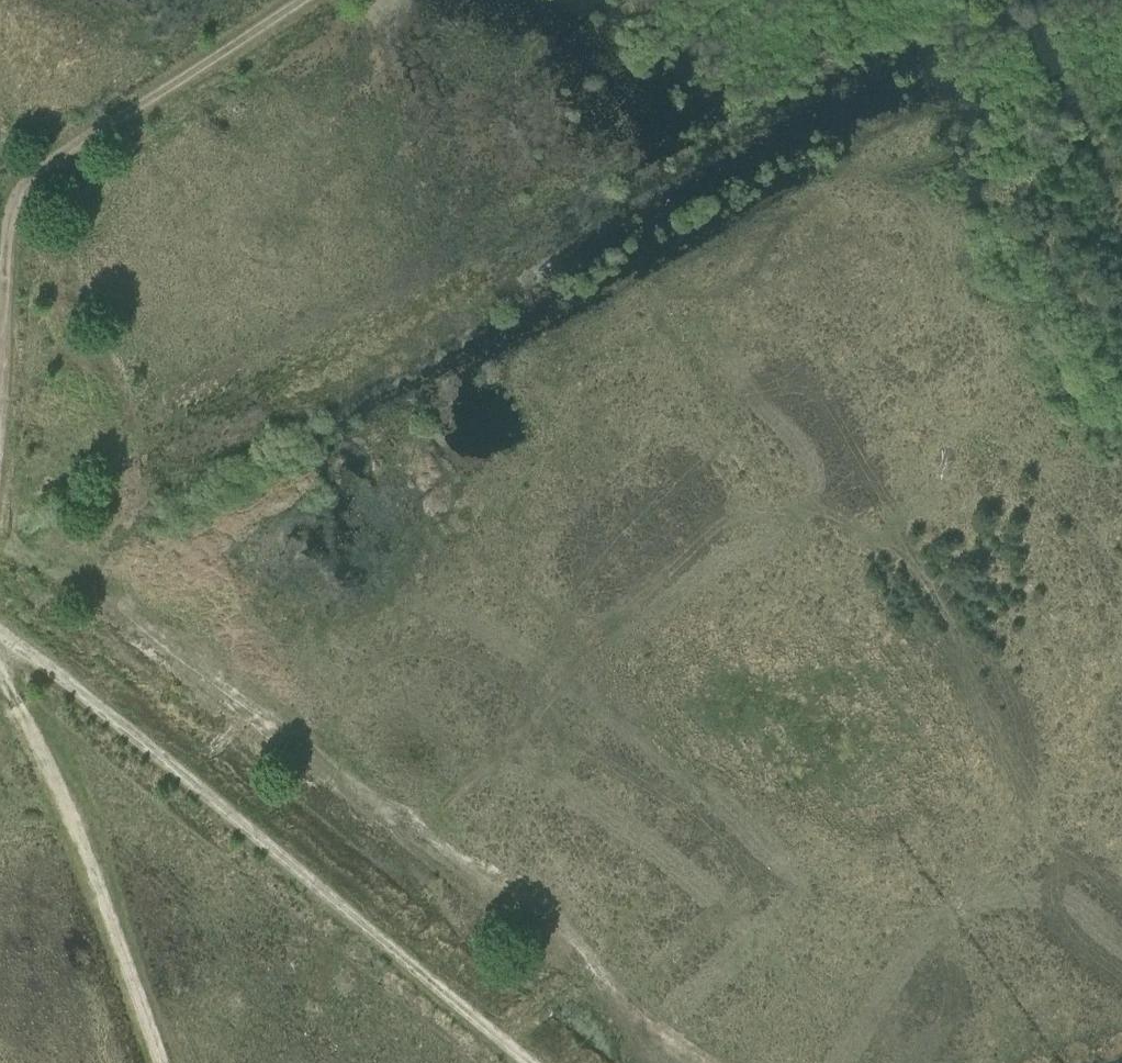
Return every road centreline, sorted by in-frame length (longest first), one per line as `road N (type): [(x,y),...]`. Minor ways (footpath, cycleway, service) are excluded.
road 1 (track): [(0,633),(532,1062)]
road 2 (track): [(301,0),(29,181),(7,221),(0,397)]
road 3 (track): [(0,659),(68,801),(161,1062)]

